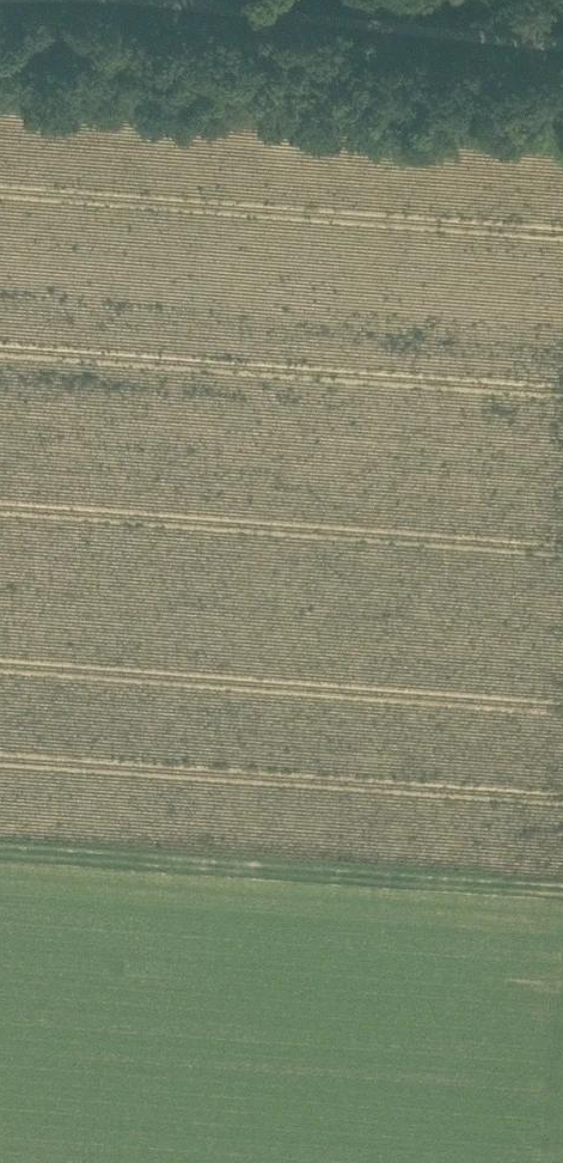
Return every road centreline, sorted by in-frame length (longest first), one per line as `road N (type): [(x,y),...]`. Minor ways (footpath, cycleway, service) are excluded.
road 1 (unclassified): [(140,0),(562,43)]

